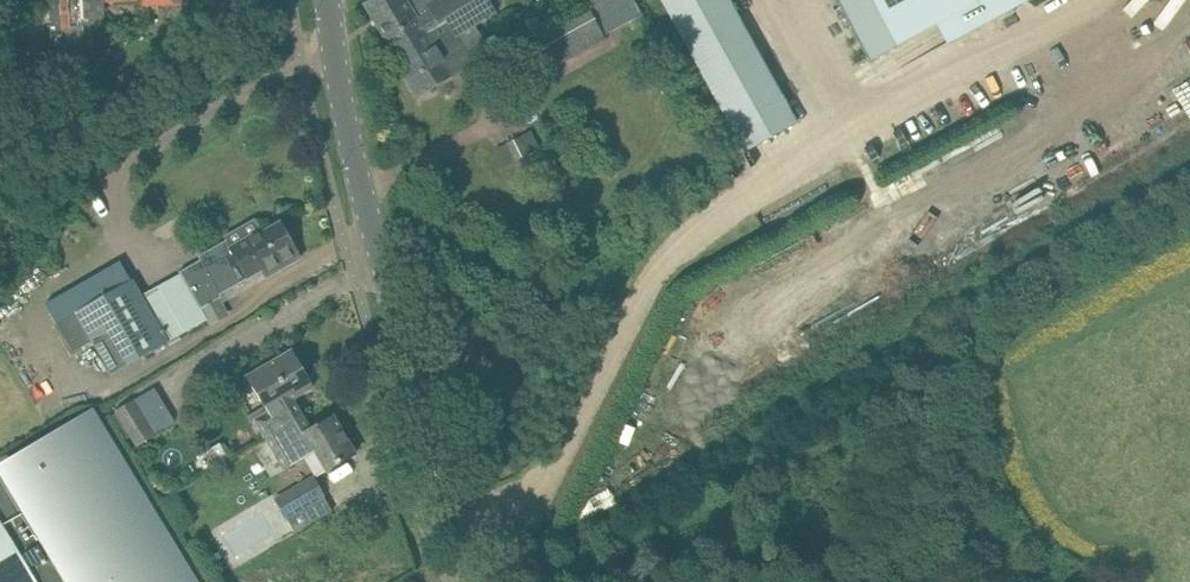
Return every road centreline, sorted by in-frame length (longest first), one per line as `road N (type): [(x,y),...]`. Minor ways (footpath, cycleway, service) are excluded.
road 1 (tertiary): [(478,581),(367,210),(327,0)]

